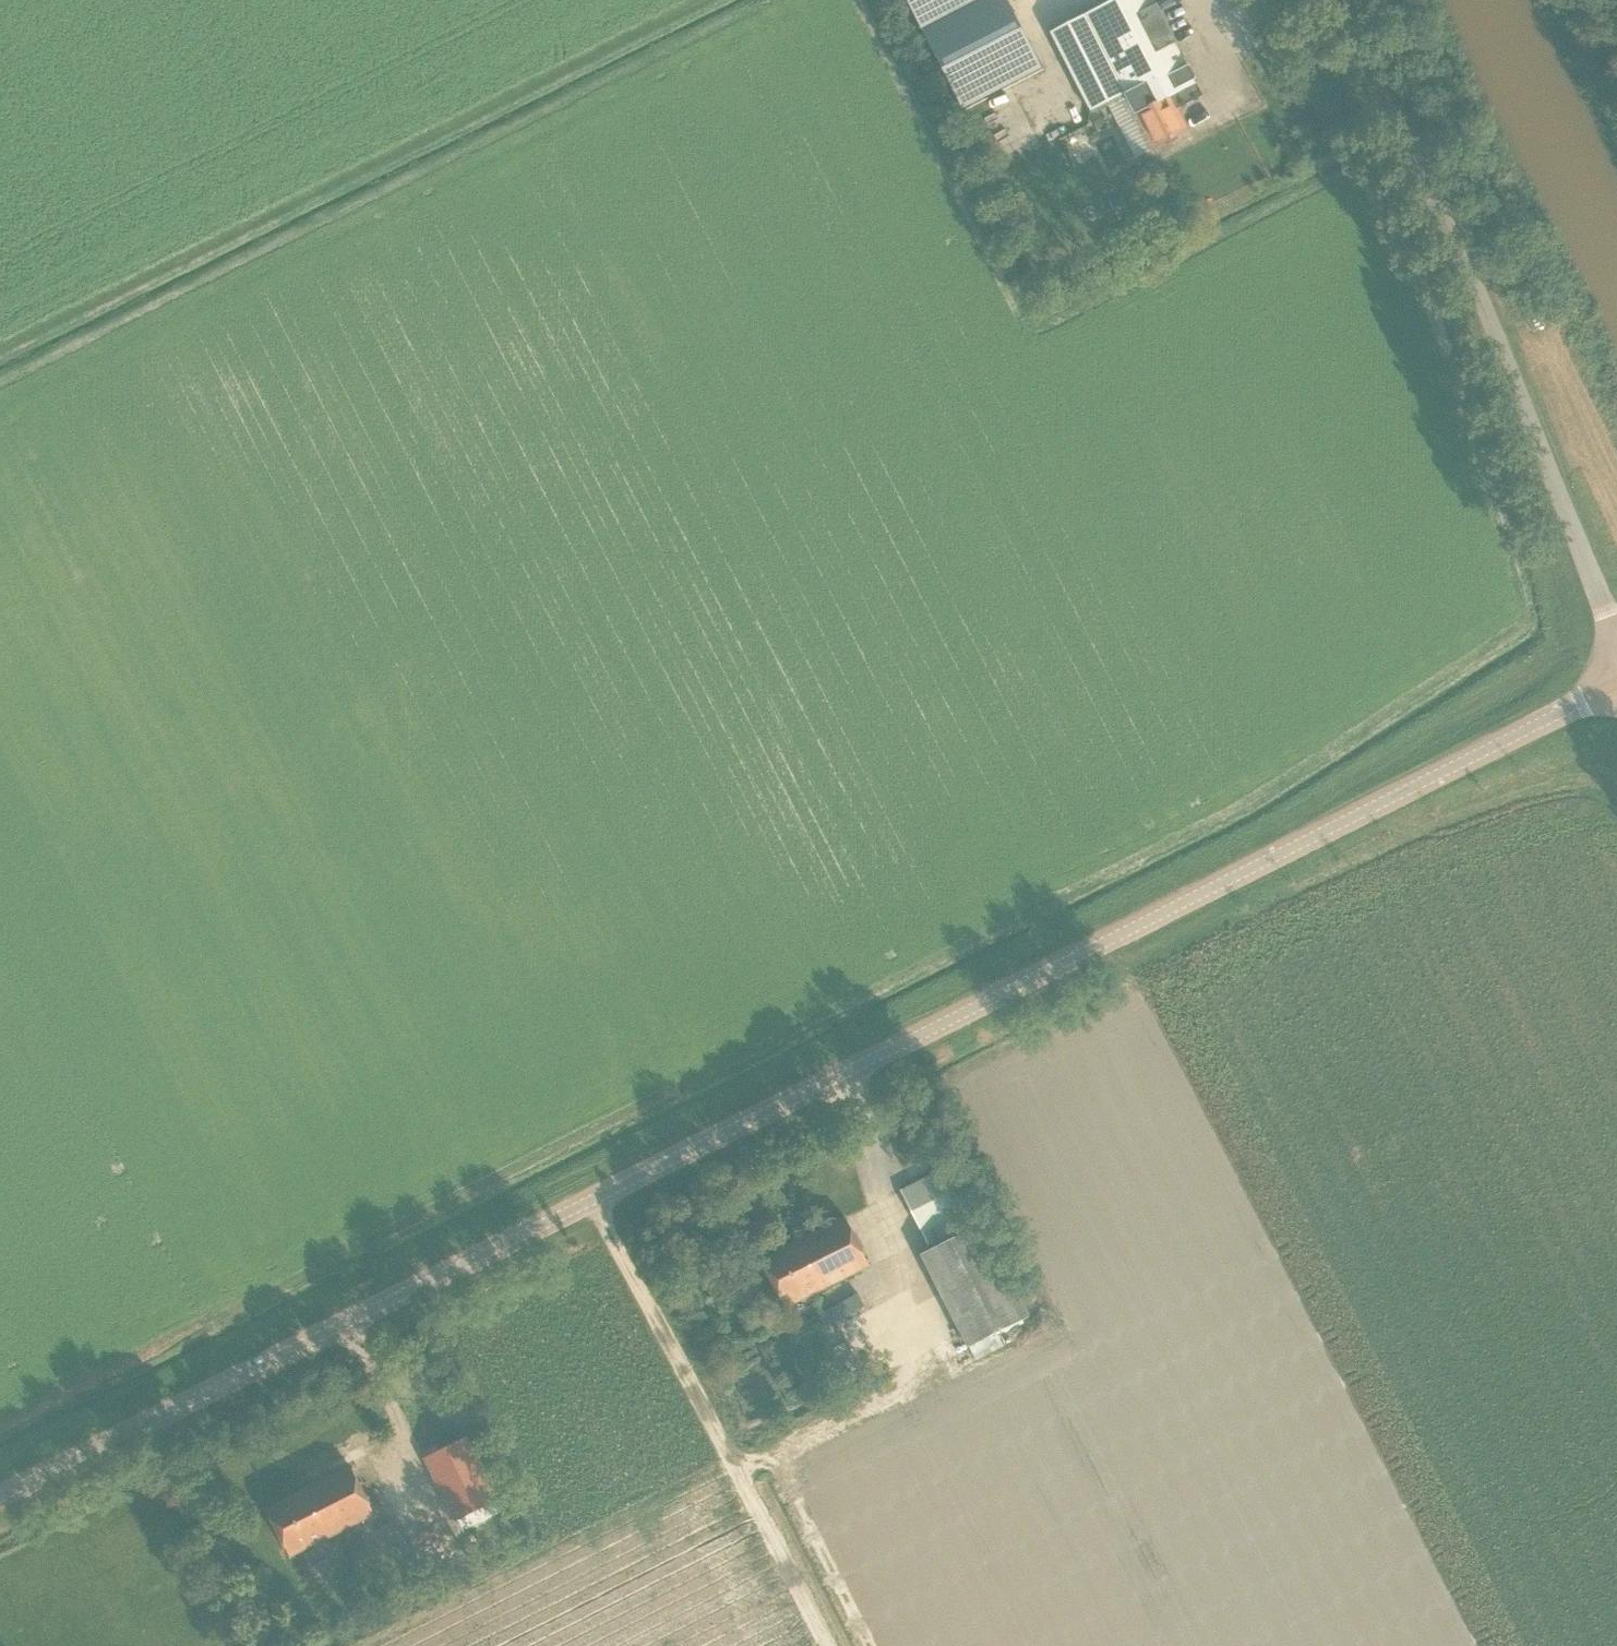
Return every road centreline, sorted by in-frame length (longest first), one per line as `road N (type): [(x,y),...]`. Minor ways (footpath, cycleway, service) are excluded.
road 1 (unclassified): [(0,1505),(1616,702)]
road 2 (unclassified): [(1616,634),(1485,306),(1335,0)]

